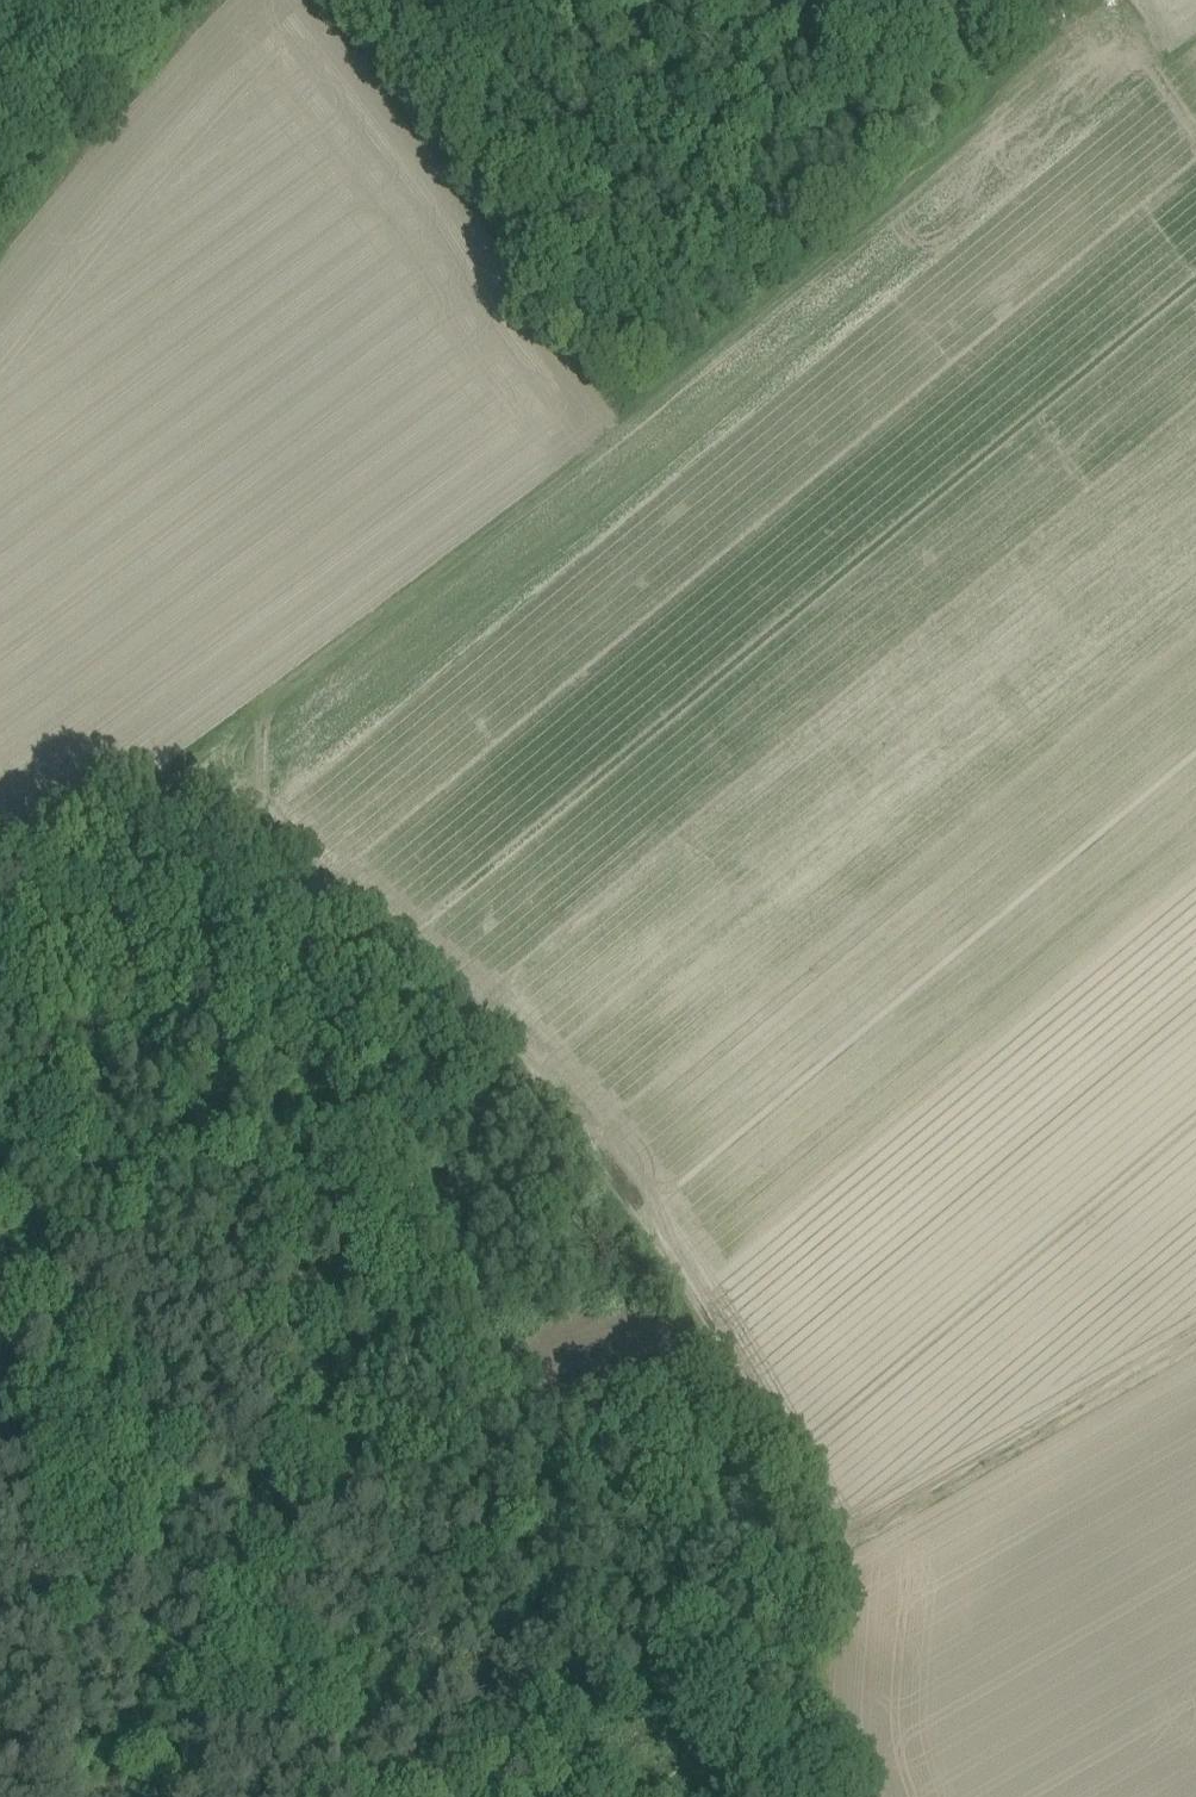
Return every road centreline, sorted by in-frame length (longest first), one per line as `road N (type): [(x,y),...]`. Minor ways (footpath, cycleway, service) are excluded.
road 1 (track): [(975,76),(869,0)]

